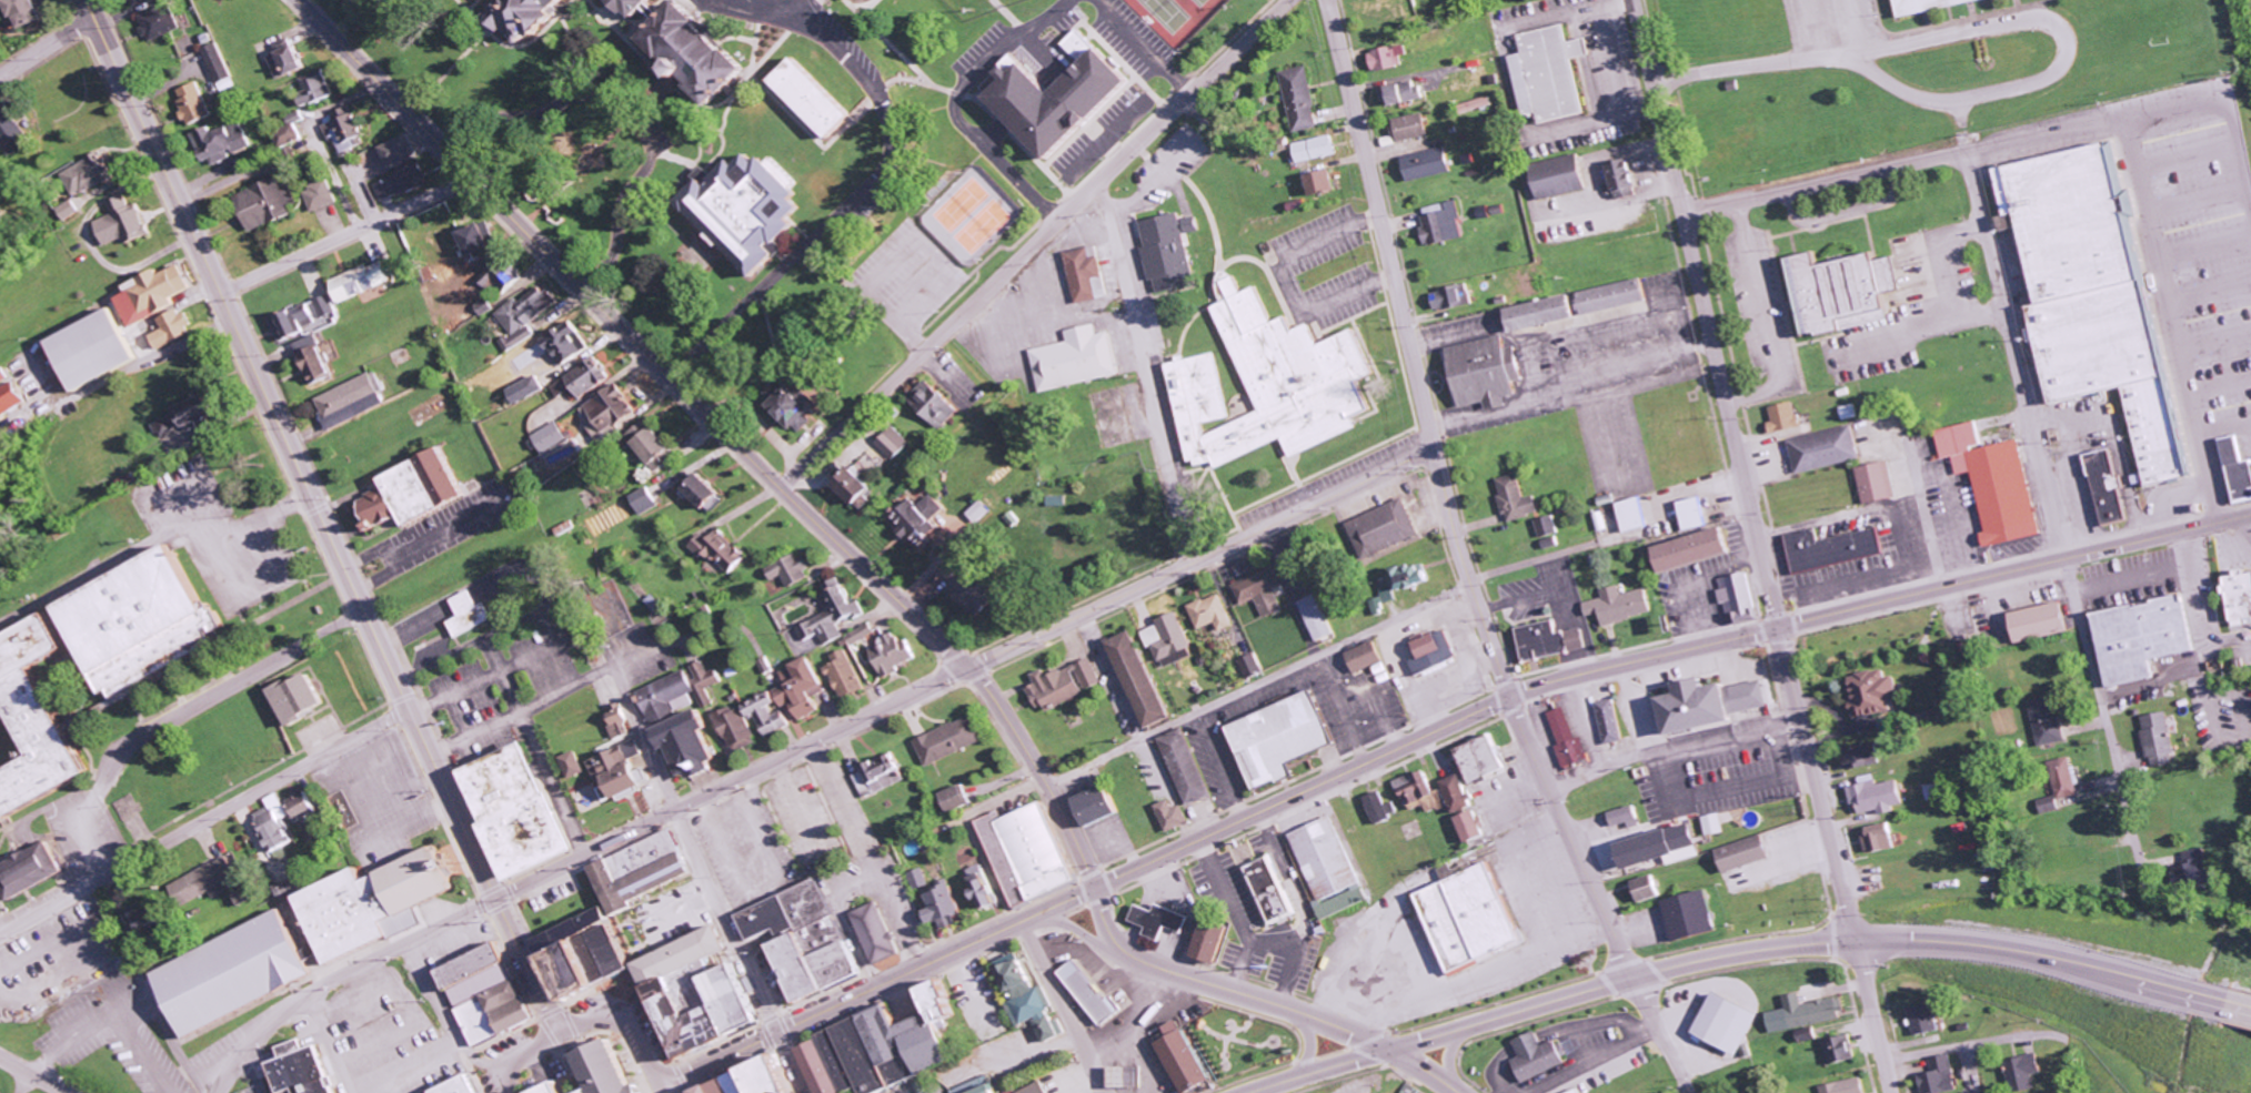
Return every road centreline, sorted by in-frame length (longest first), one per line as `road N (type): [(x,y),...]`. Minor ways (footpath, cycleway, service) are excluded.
road 1 (residential): [(1092,889),(1546,685),(2250,515)]
road 2 (residential): [(1092,889),(1045,787),(969,670),(296,0)]
road 3 (secondary): [(85,0),(561,1031)]
road 4 (residential): [(214,1092),(277,1011),(969,670)]
road 5 (secondary): [(1384,1048),(1699,959),(1855,938),(2027,949),(2229,995)]
road 6 (residential): [(1953,159),(1976,185),(2144,884)]
road 7 (residential): [(782,487),(1292,0)]
road 8 (residential): [(1779,627),(1631,0)]
road 9 (residential): [(969,670),(1433,451)]
road 10 (residential): [(1779,627),(1892,1092)]
road 11 (tertiary): [(664,1086),(1092,889)]
road 12 (residential): [(1469,584),(1045,787)]
road 13 (residential): [(409,712),(0,936)]
road 14 (residential): [(1433,451),(1321,0)]
road 15 (residential): [(617,672),(809,1092)]
road 16 (residential): [(1694,1092),(1510,698)]
road 17 (residential): [(1193,563),(1101,182)]
road 18 (tertiary): [(1384,1048),(1143,959),(1106,929),(1092,889)]
road 19 (residential): [(219,294),(473,180)]
road 20 (residential): [(1681,215),(1953,159)]
road 21 (residential): [(1510,698),(1433,451)]
road 22 (residential): [(1017,921),(1101,1092)]
road 23 (secondary): [(667,1092),(624,1023),(592,1018),(561,1031)]
road 24 (secondary): [(1244,1092),(1384,1048)]

